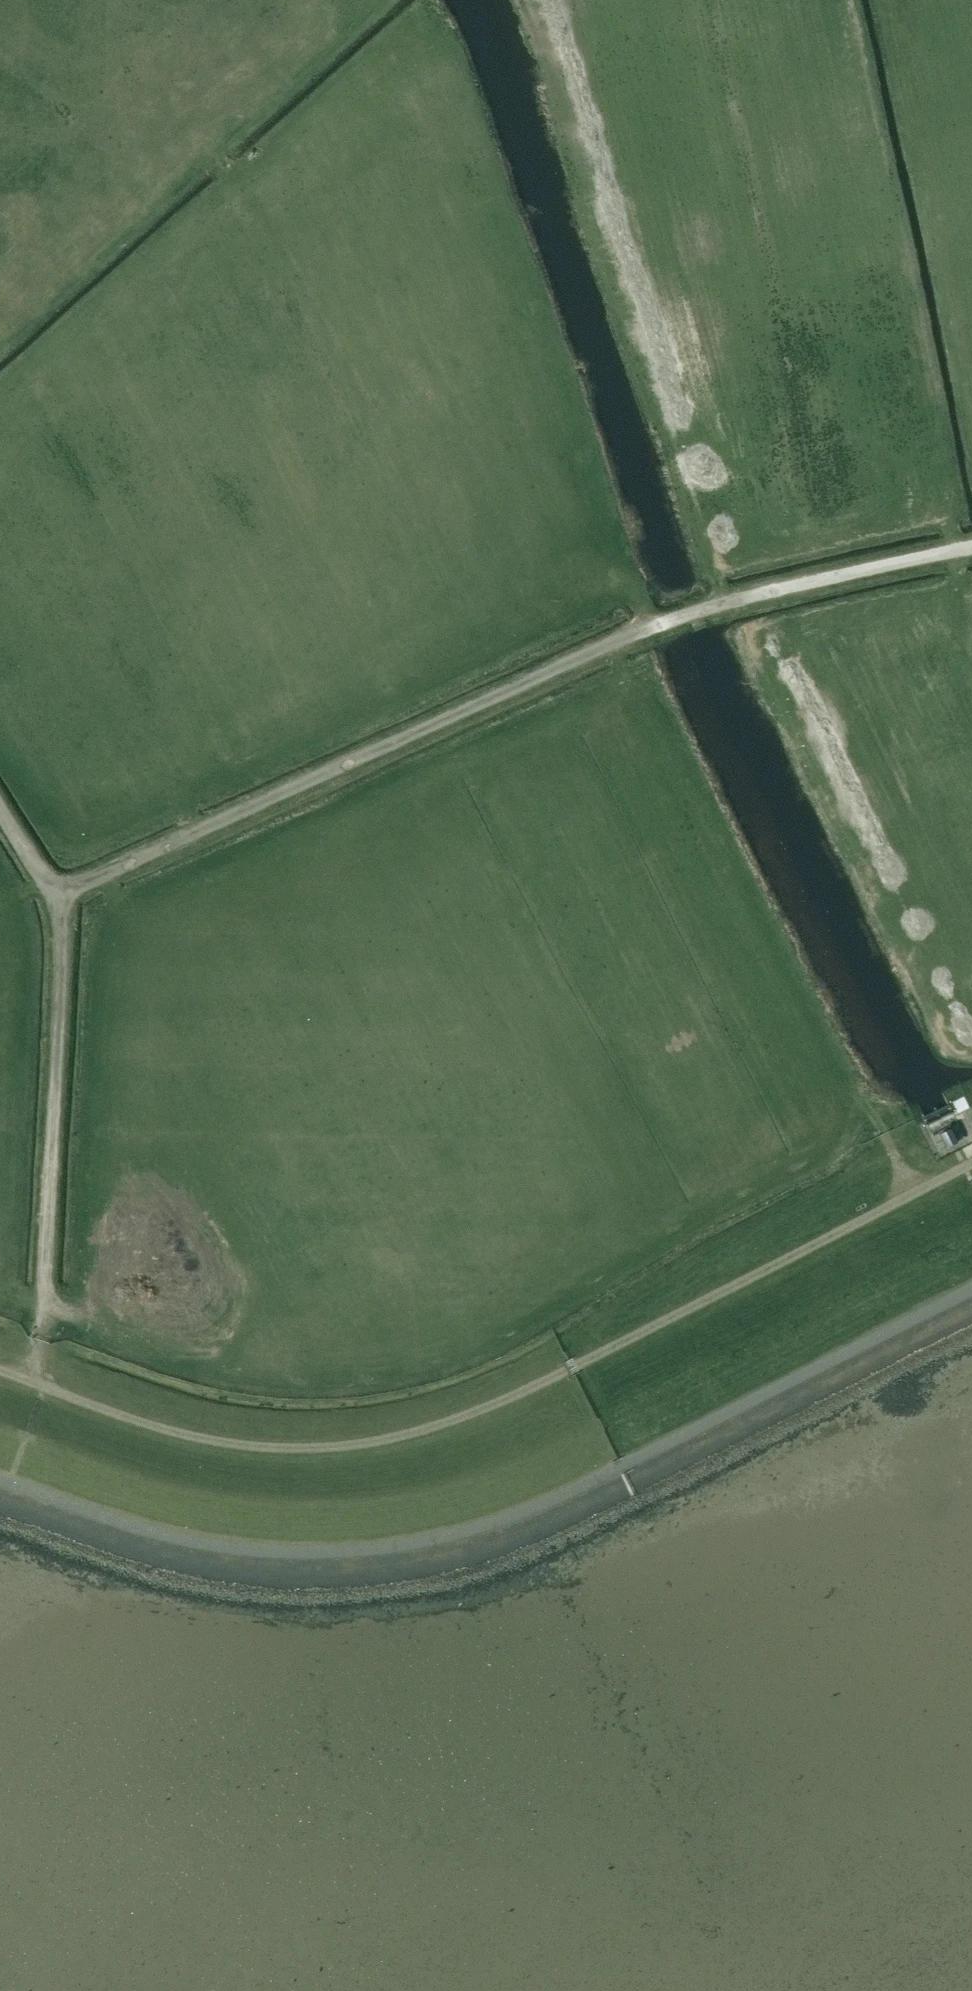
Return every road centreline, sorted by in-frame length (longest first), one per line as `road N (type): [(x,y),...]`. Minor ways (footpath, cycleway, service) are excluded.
road 1 (track): [(971,546),(717,605),(631,634),(55,895)]
road 2 (track): [(25,1379),(41,1336),(62,932),(55,895)]

